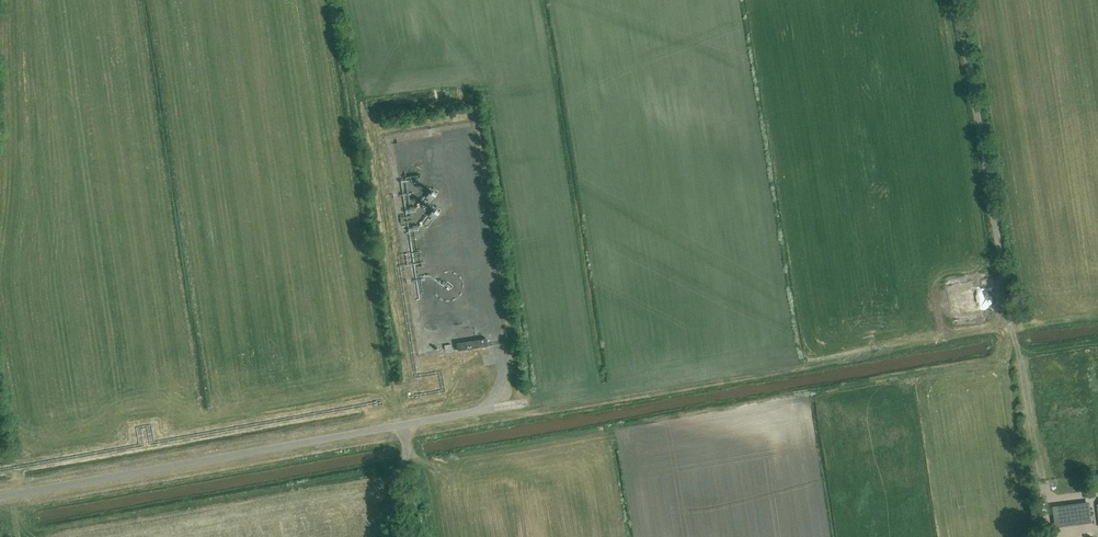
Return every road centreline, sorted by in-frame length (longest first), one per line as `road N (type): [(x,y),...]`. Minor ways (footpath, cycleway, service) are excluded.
road 1 (unclassified): [(960,0),(1045,536)]
road 2 (unclassified): [(0,496),(479,411)]

